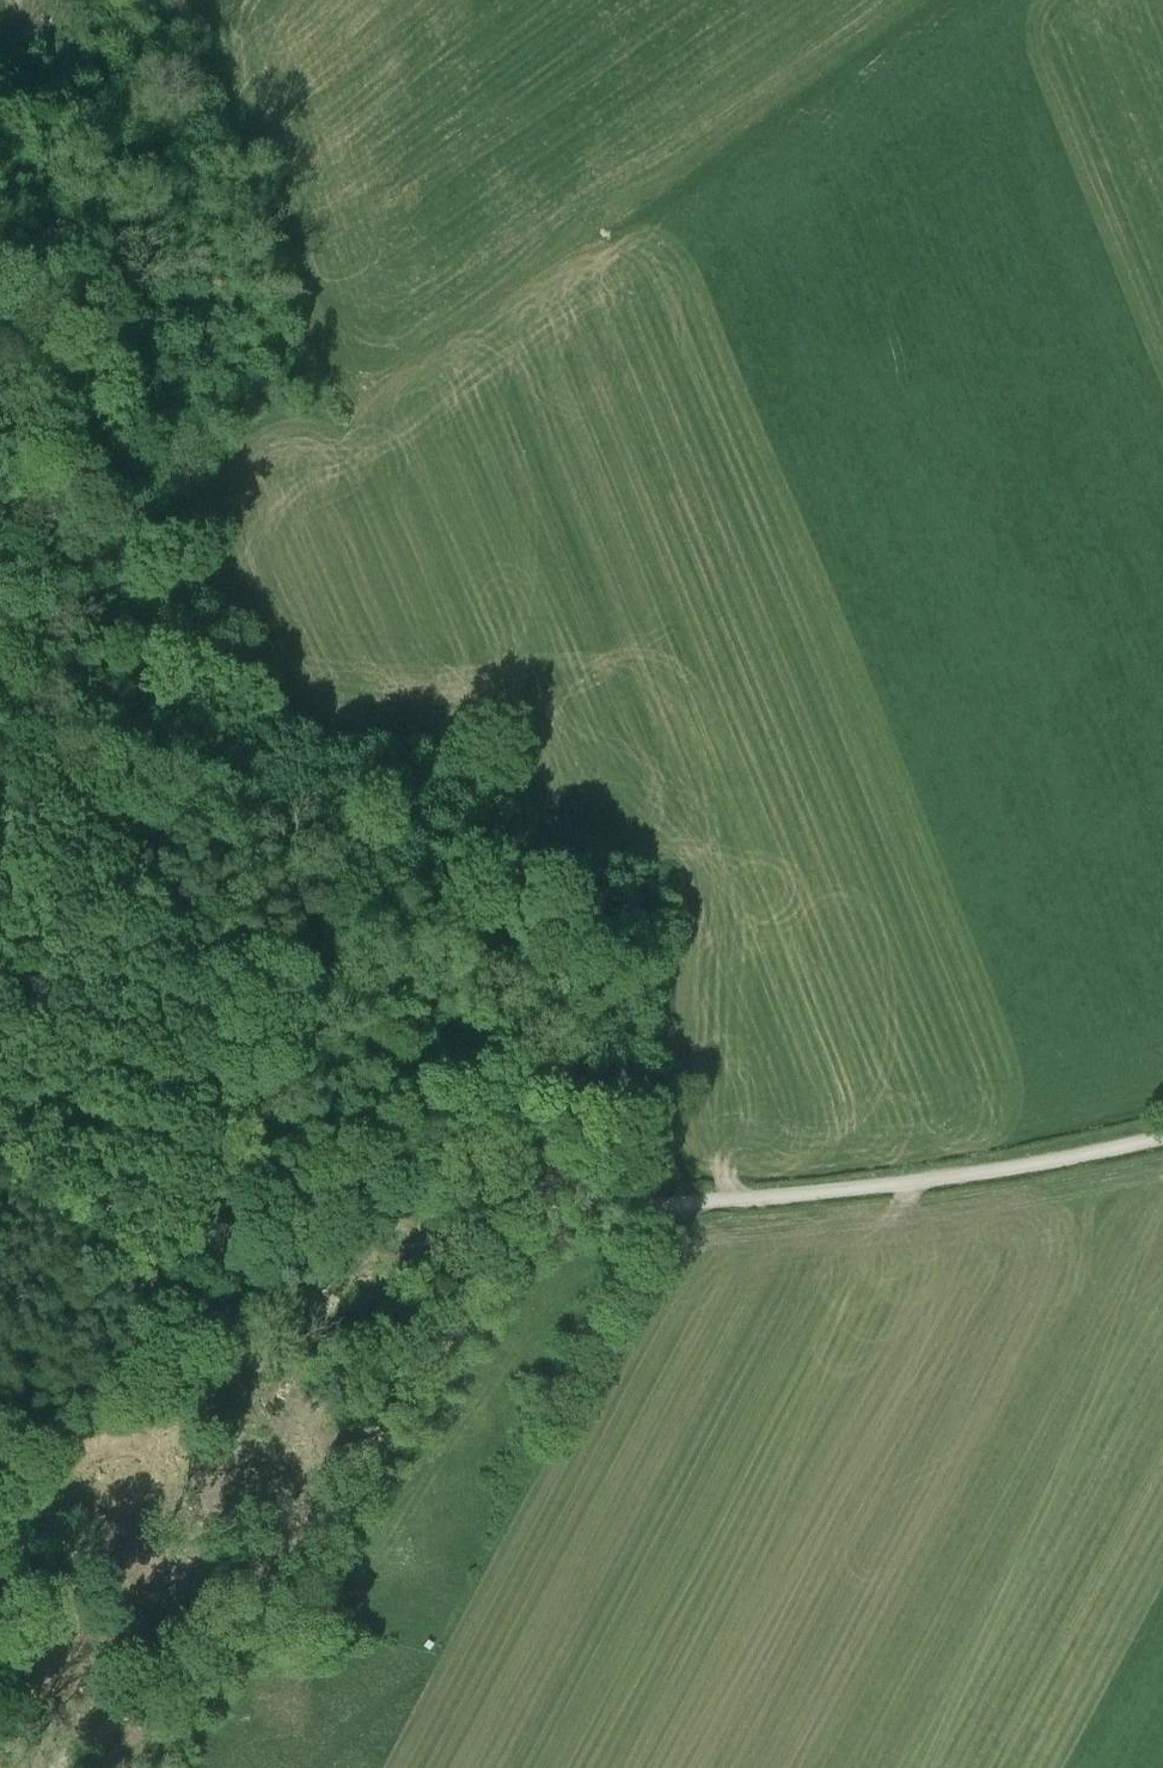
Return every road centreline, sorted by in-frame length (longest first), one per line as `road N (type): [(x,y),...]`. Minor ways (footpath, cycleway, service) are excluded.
road 1 (track): [(63,1767),(242,1624),(506,1262),(562,1224),(639,1205)]
road 2 (unclassified): [(639,1205),(953,1176),(1162,1136)]

